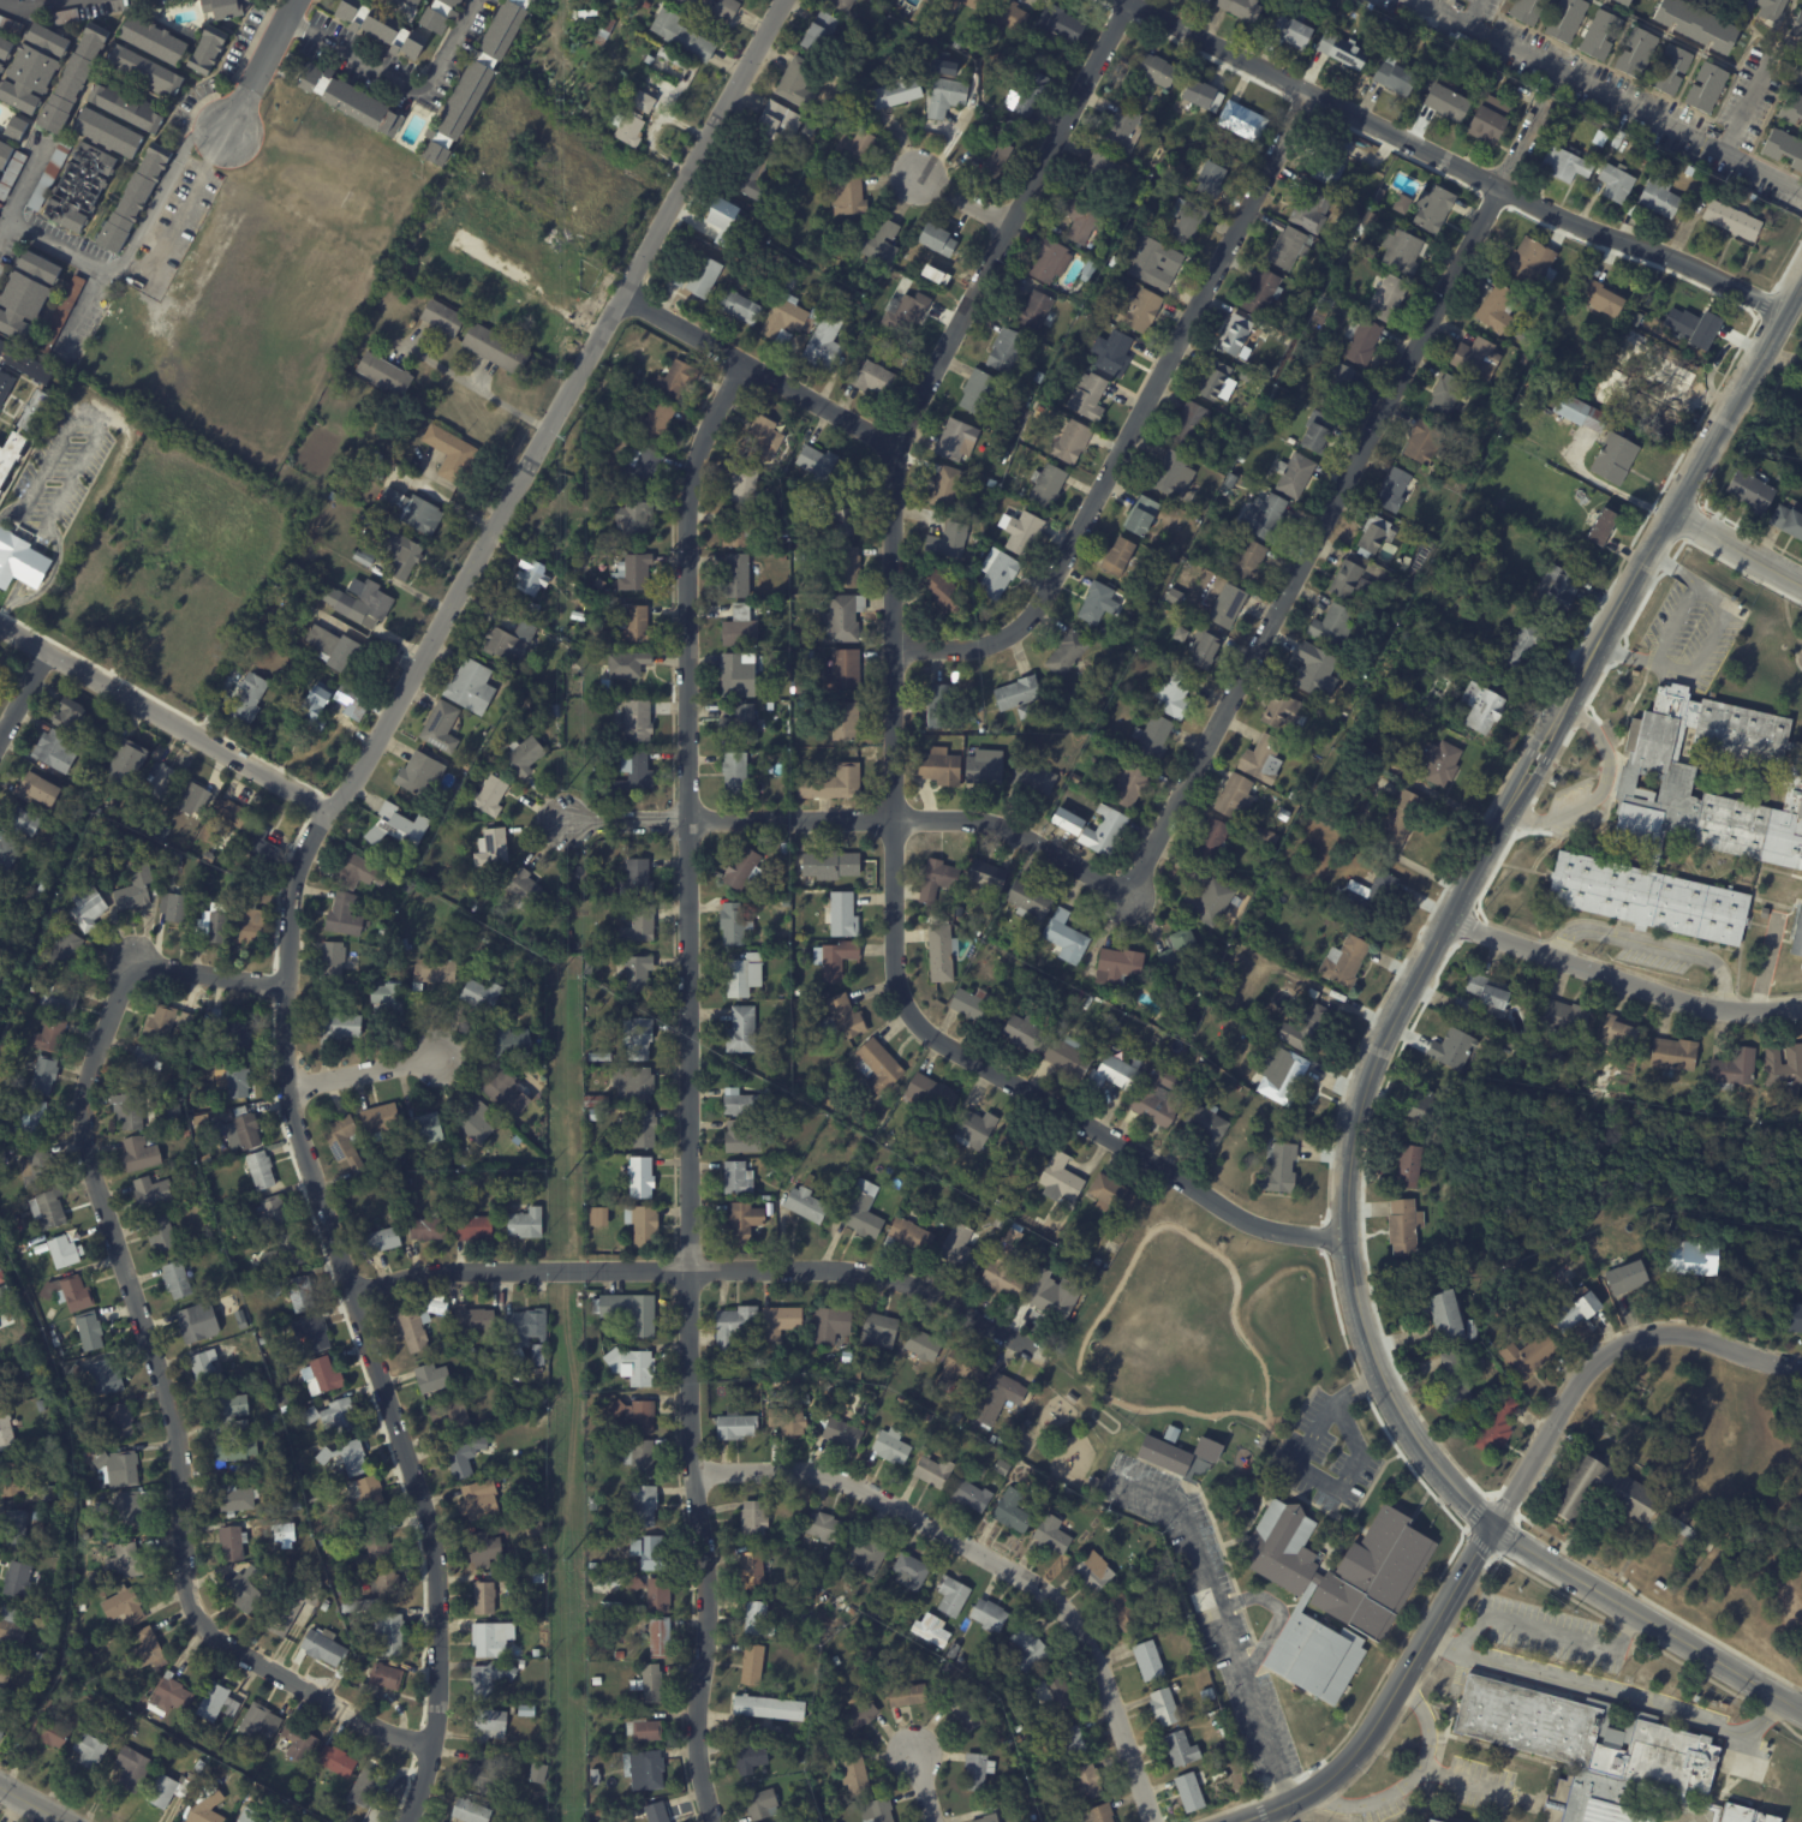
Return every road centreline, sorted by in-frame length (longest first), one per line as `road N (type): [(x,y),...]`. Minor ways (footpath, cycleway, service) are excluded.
road 1 (residential): [(709,1821),(696,1731),(705,1588),(691,1476),(687,492),(745,363)]
road 2 (tertiary): [(1676,513),(1378,1055),(1349,1153),(1342,1238),(1360,1316),(1398,1418),(1493,1529)]
road 3 (residential): [(925,1033),(897,994),(894,447),(1130,0)]
road 4 (residential): [(406,1821),(437,1709),(434,1542),(287,1088),(291,906),(328,812)]
road 5 (residential): [(328,812),(374,755),(788,0)]
road 6 (residential): [(1129,895),(1546,100)]
road 7 (residential): [(896,651),(1008,639),(1039,613),(1309,94)]
road 8 (residential): [(1118,0),(1573,225),(1780,311)]
road 9 (residential): [(351,1286),(460,1272),(813,1271),(901,1283),(1028,1351)]
road 10 (residential): [(192,1615),(179,1454),(84,1141),(88,1076),(133,962)]
road 11 (residential): [(691,1476),(780,1471),(849,1485),(1056,1606),(1079,1625),(1094,1656),(1153,1821)]
road 12 (residential): [(925,1033),(1258,1227),(1342,1238)]
road 13 (residential): [(690,820),(969,823),(1013,834),(1129,895)]
road 14 (tertiary): [(1247,1821),(1325,1786),(1371,1737),(1493,1529)]
road 15 (residential): [(0,627),(328,812)]
road 16 (residential): [(1448,920),(1725,1014),(1801,1008)]
road 17 (tertiary): [(1493,1529),(1801,1713)]
road 18 (residential): [(622,300),(894,447)]
road 19 (residential): [(1557,1426),(1591,1372),(1639,1337),(1691,1338),(1801,1368)]
road 20 (residential): [(192,1615),(235,1653),(431,1749)]
road 21 (tertiary): [(1801,273),(1676,513)]
road 22 (residential): [(287,1088),(441,1059)]
road 23 (residential): [(133,962),(286,982)]
road 24 (residential): [(226,129),(291,0)]
road 25 (tertiary): [(1676,513),(1801,582)]
road 26 (residential): [(565,822),(690,820)]
road 27 (residential): [(1493,1529),(1557,1426)]

